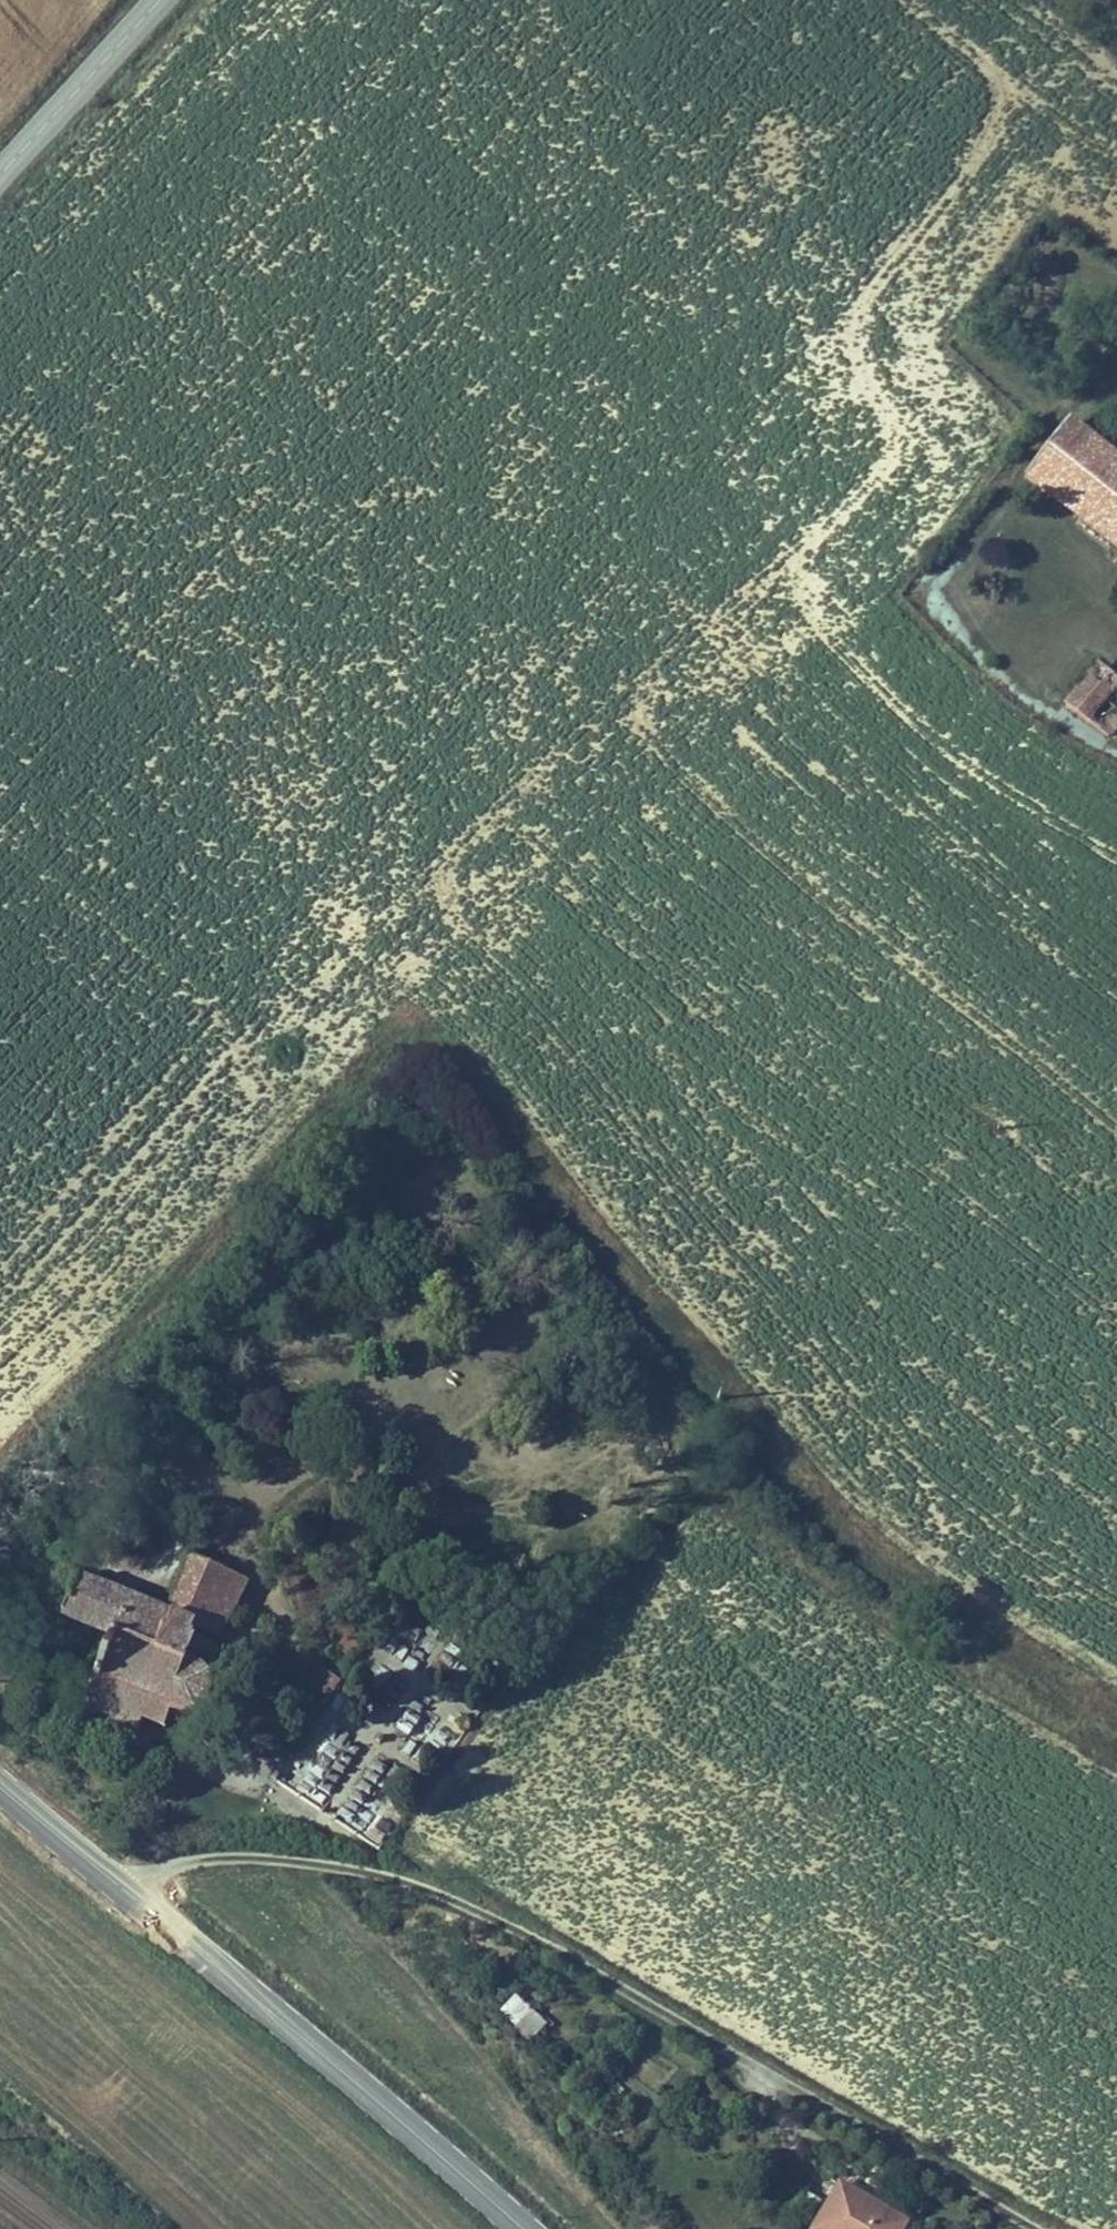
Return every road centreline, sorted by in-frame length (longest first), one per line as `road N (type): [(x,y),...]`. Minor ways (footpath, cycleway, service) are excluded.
road 1 (track): [(1051,2228),(519,1931),(386,1872),(205,1858),(109,1877)]
road 2 (primary): [(0,1785),(524,2228)]
road 3 (track): [(0,1626),(81,1704),(126,1734),(263,1774)]
road 4 (secondary): [(0,167),(151,0)]

